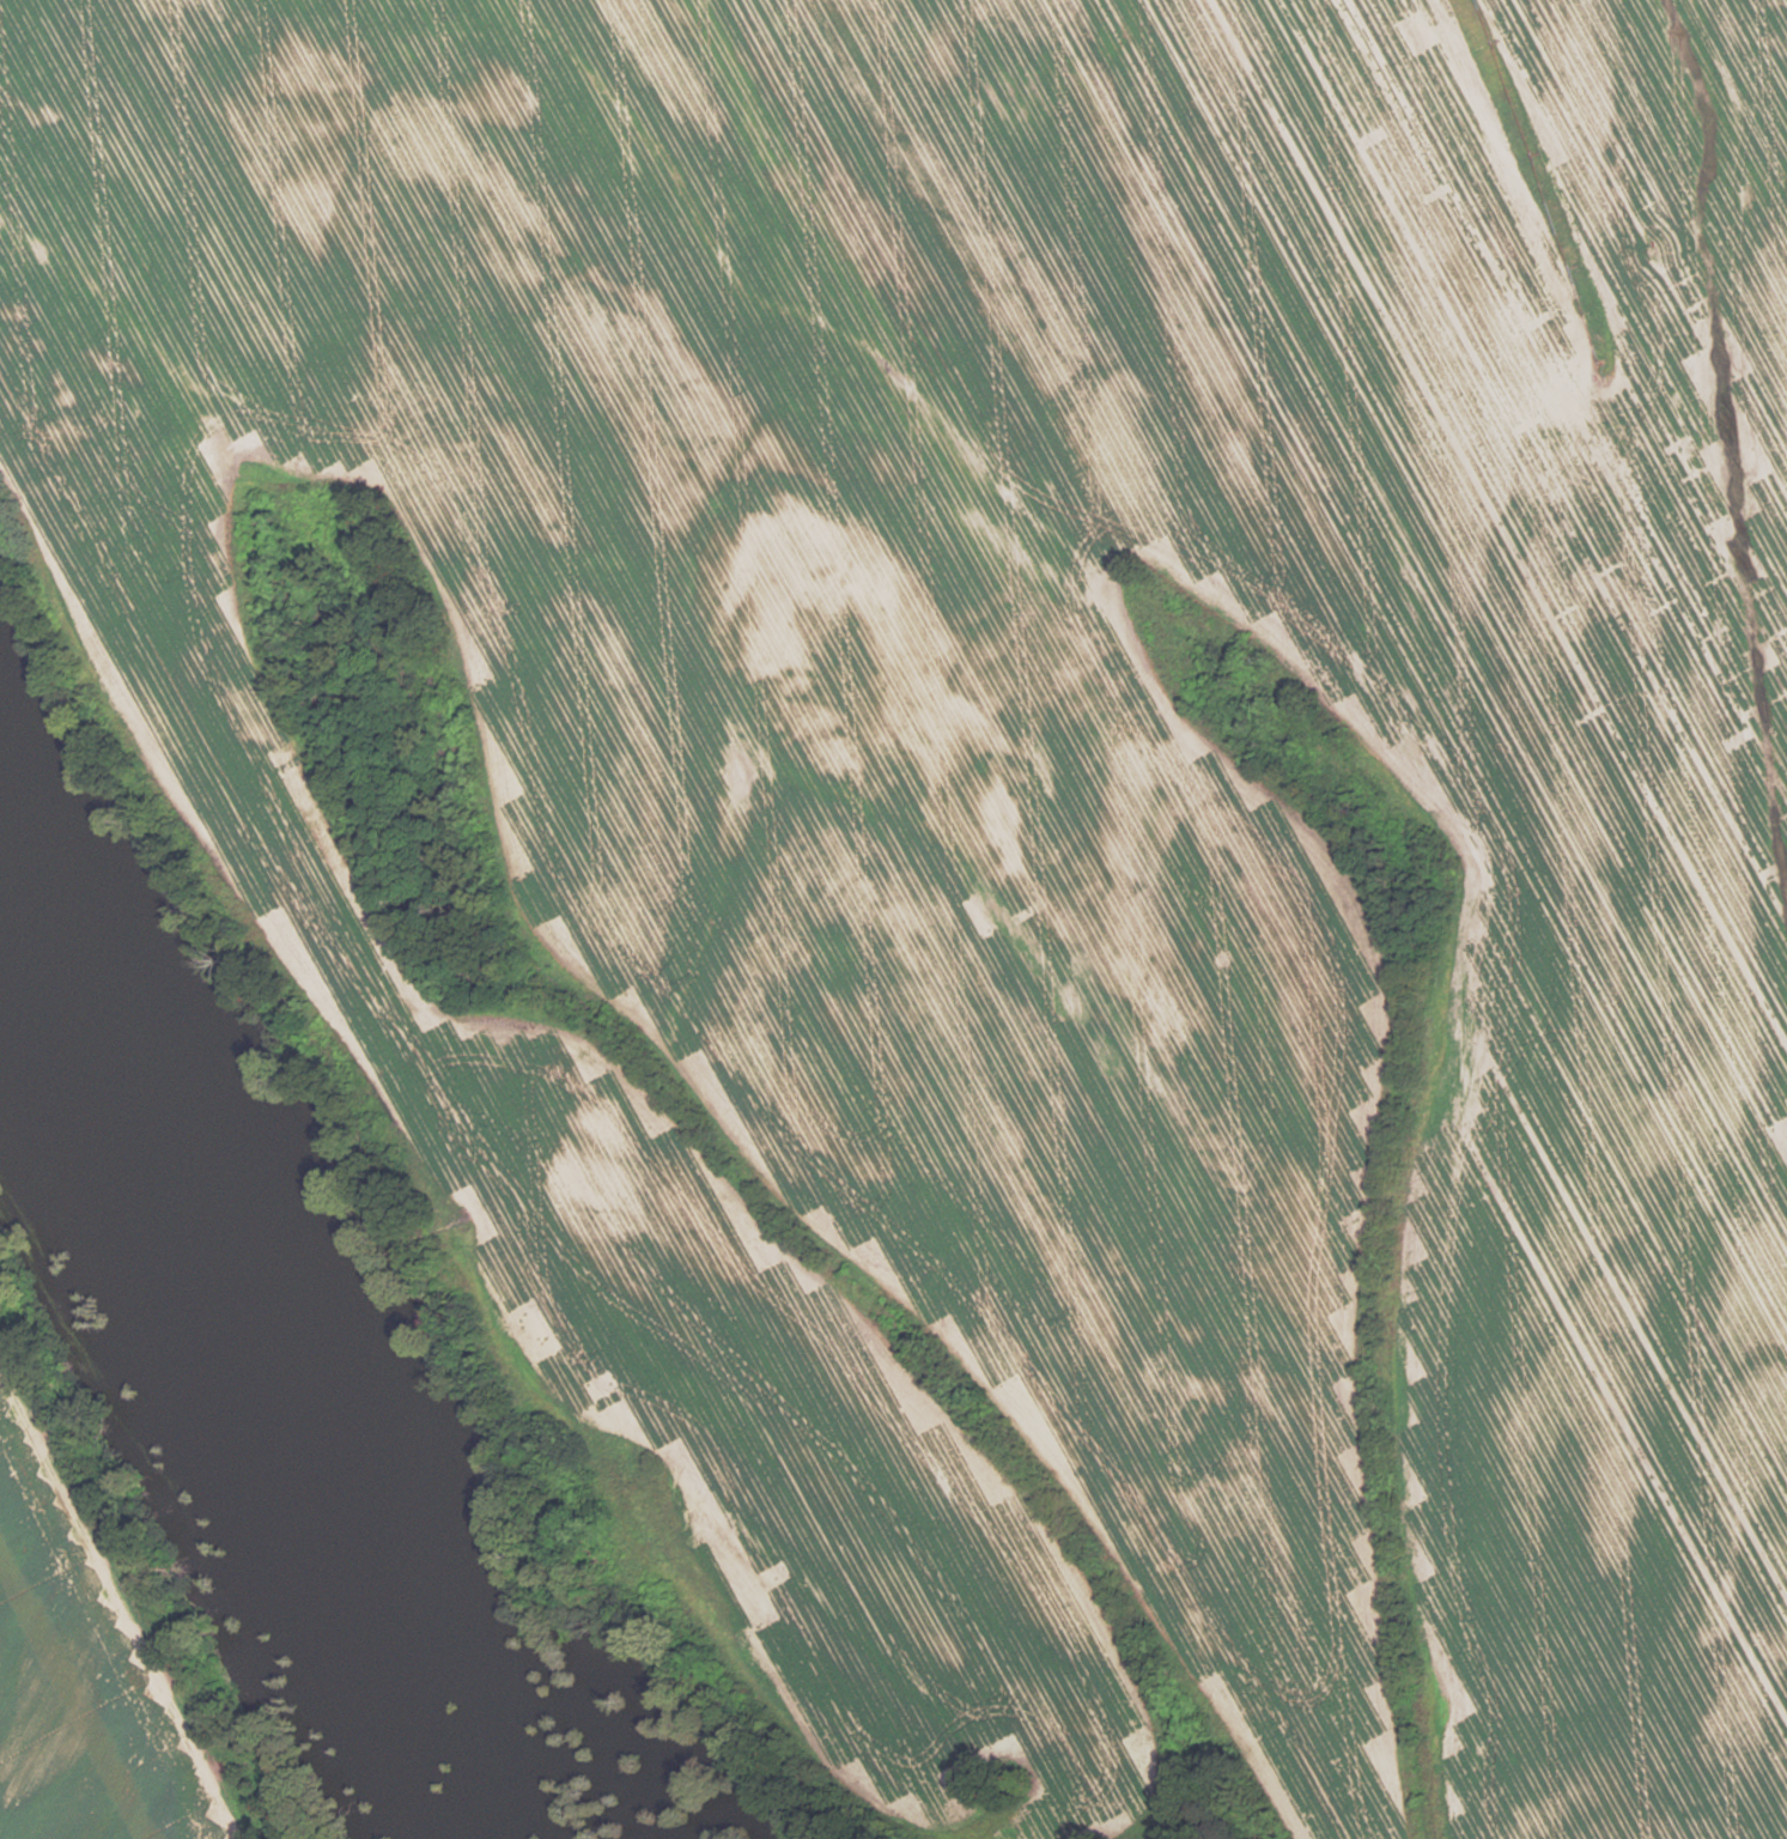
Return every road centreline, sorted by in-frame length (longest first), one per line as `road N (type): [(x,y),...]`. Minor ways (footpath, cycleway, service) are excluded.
road 1 (track): [(451,1234),(208,856),(0,467)]

